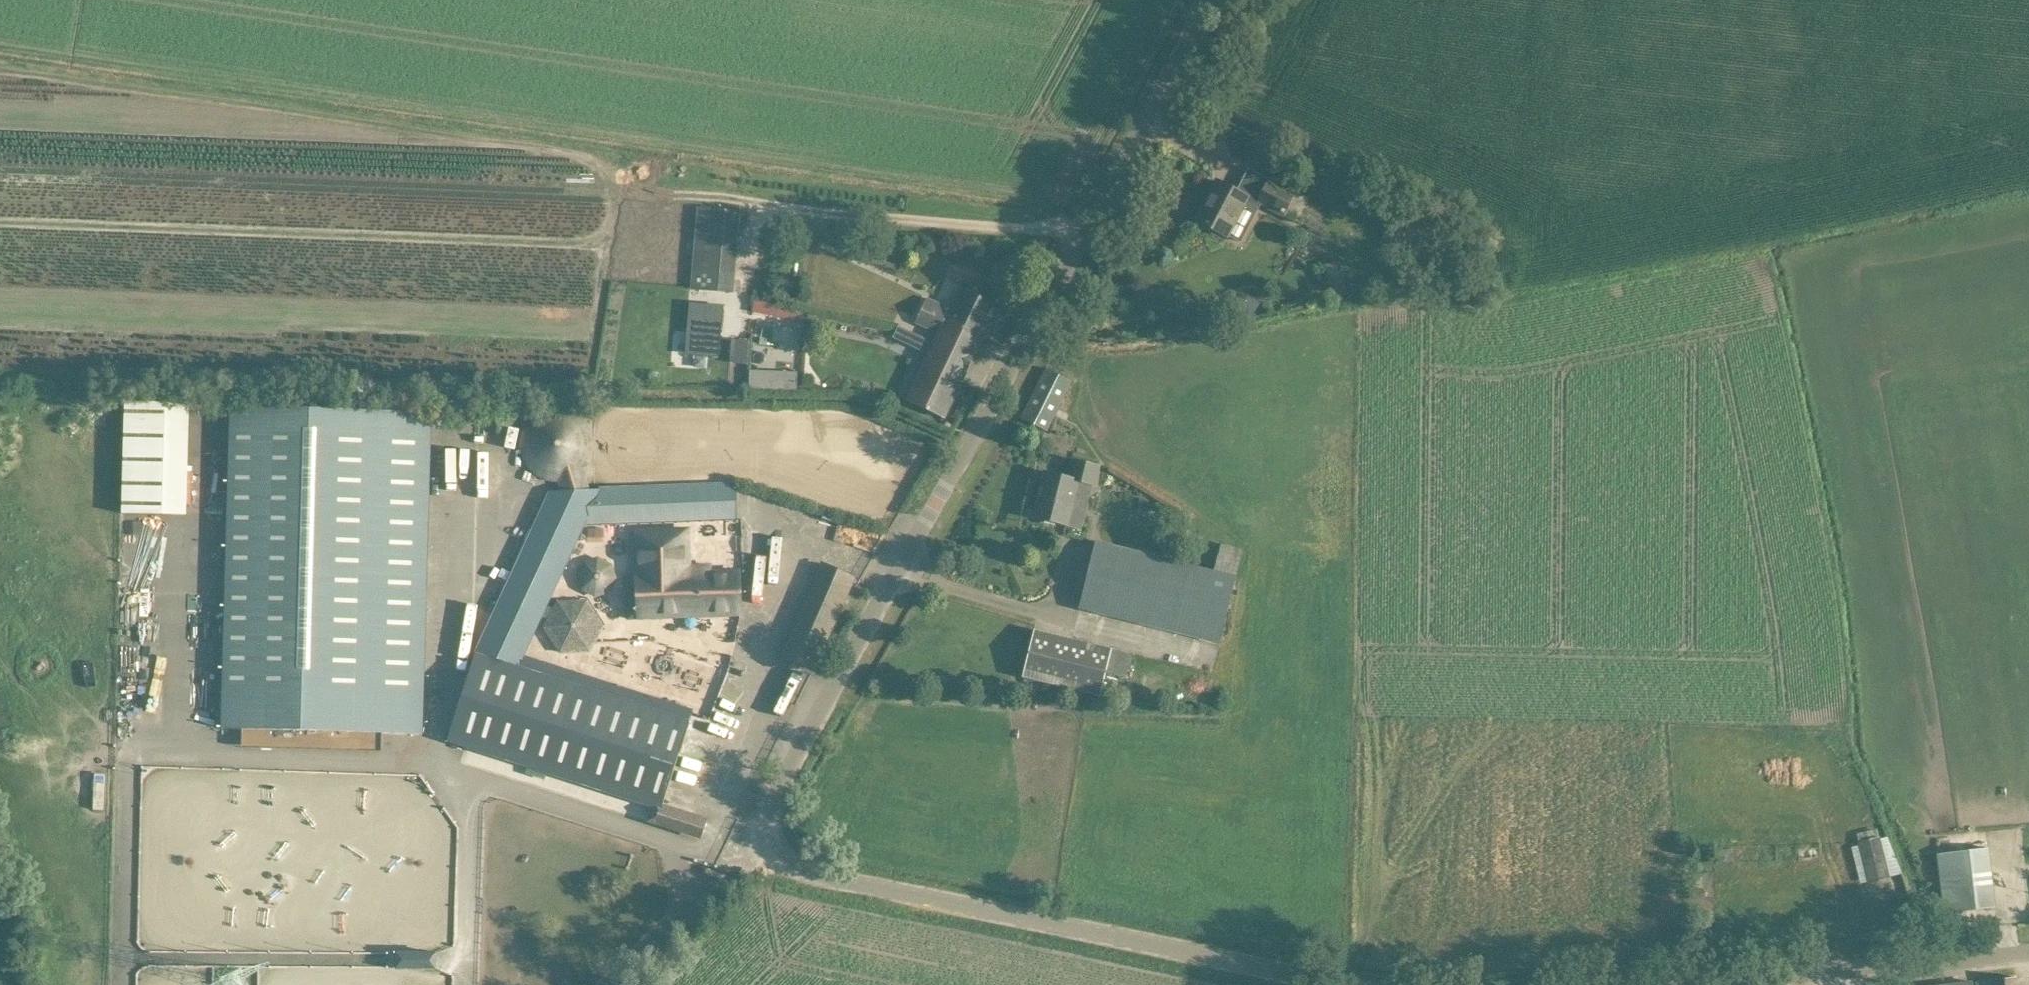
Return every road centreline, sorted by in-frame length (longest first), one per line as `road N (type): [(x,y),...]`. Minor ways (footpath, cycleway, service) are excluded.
road 1 (unclassified): [(1347,984),(794,867),(767,831),(767,809),(987,417),(1207,0)]
road 2 (unclassified): [(2028,950),(1670,984)]

